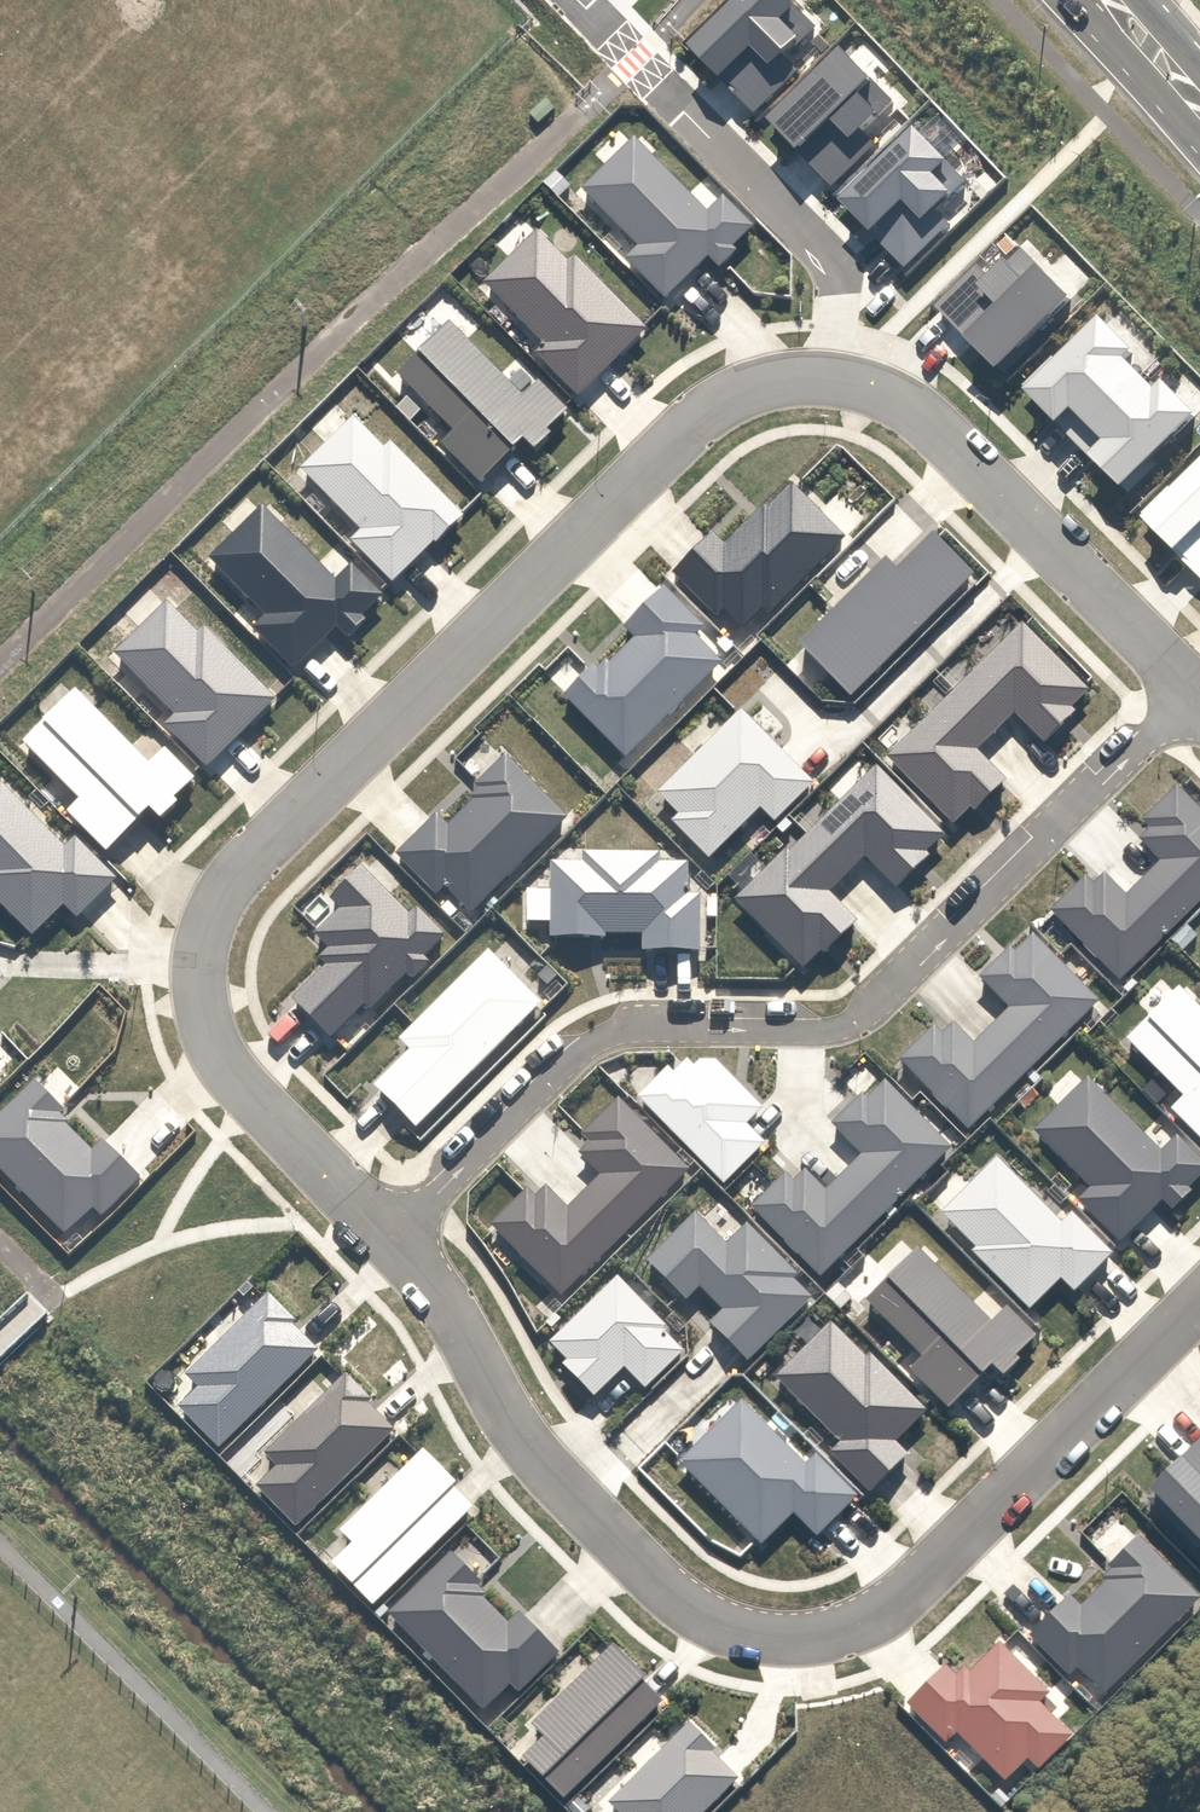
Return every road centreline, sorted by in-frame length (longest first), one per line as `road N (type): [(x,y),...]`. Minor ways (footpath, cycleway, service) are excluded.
road 1 (residential): [(390,1244),(236,1081),(211,1038),(200,984),(207,924),(240,869),(696,423),(747,396),(830,383)]
road 2 (residential): [(1199,1303),(912,1589),(874,1620),(785,1640),(745,1636),(656,1587),(521,1441),(431,1288),(390,1244)]
road 3 (residential): [(390,1244),(572,1061),(600,1044),(626,1034),(830,1032),(883,1009),(1191,694)]
road 4 (residential): [(830,383),(919,413),(1191,694)]
road 5 (residential): [(830,383),(824,266),(663,95)]
road 6 (secondary): [(1110,0),(1199,105)]

